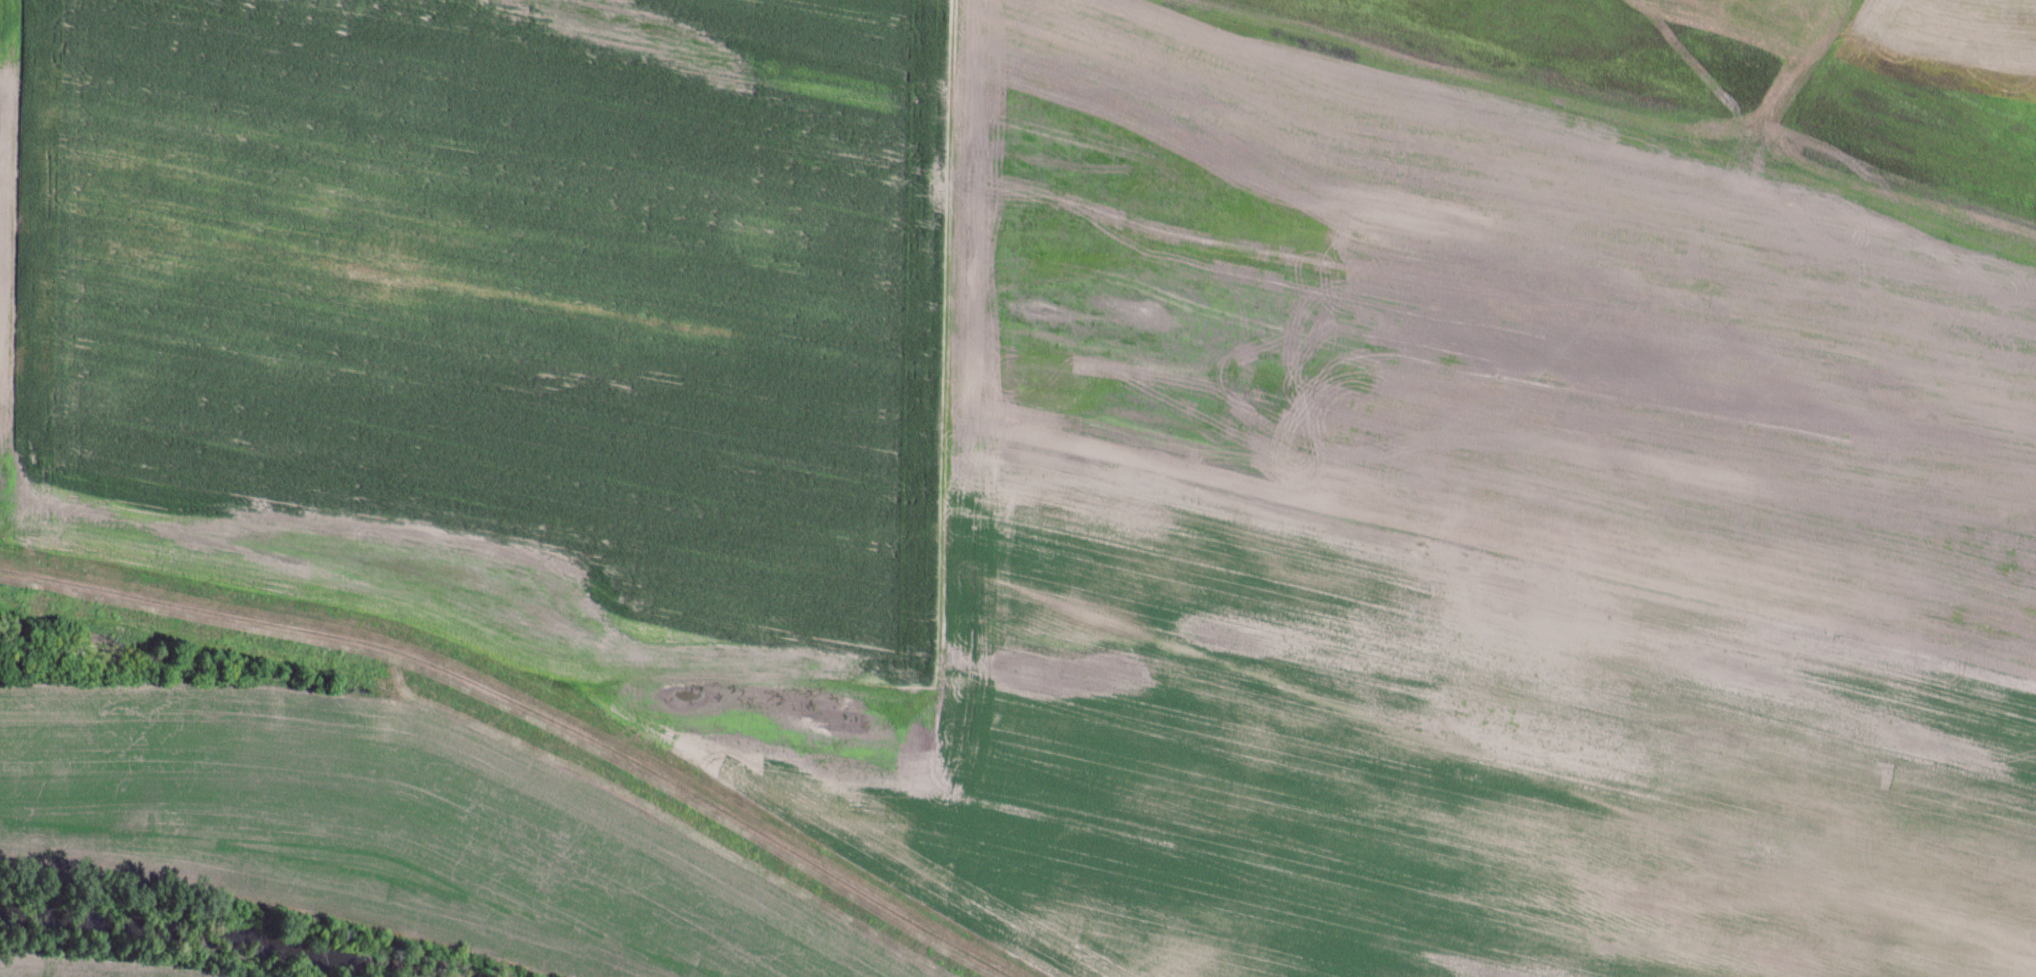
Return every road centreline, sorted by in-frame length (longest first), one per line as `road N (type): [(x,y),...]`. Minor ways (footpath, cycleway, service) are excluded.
road 1 (track): [(952,0),(937,212),(927,692),(419,664)]
road 2 (track): [(1000,976),(701,805),(509,702),(419,664),(357,645),(0,579)]

